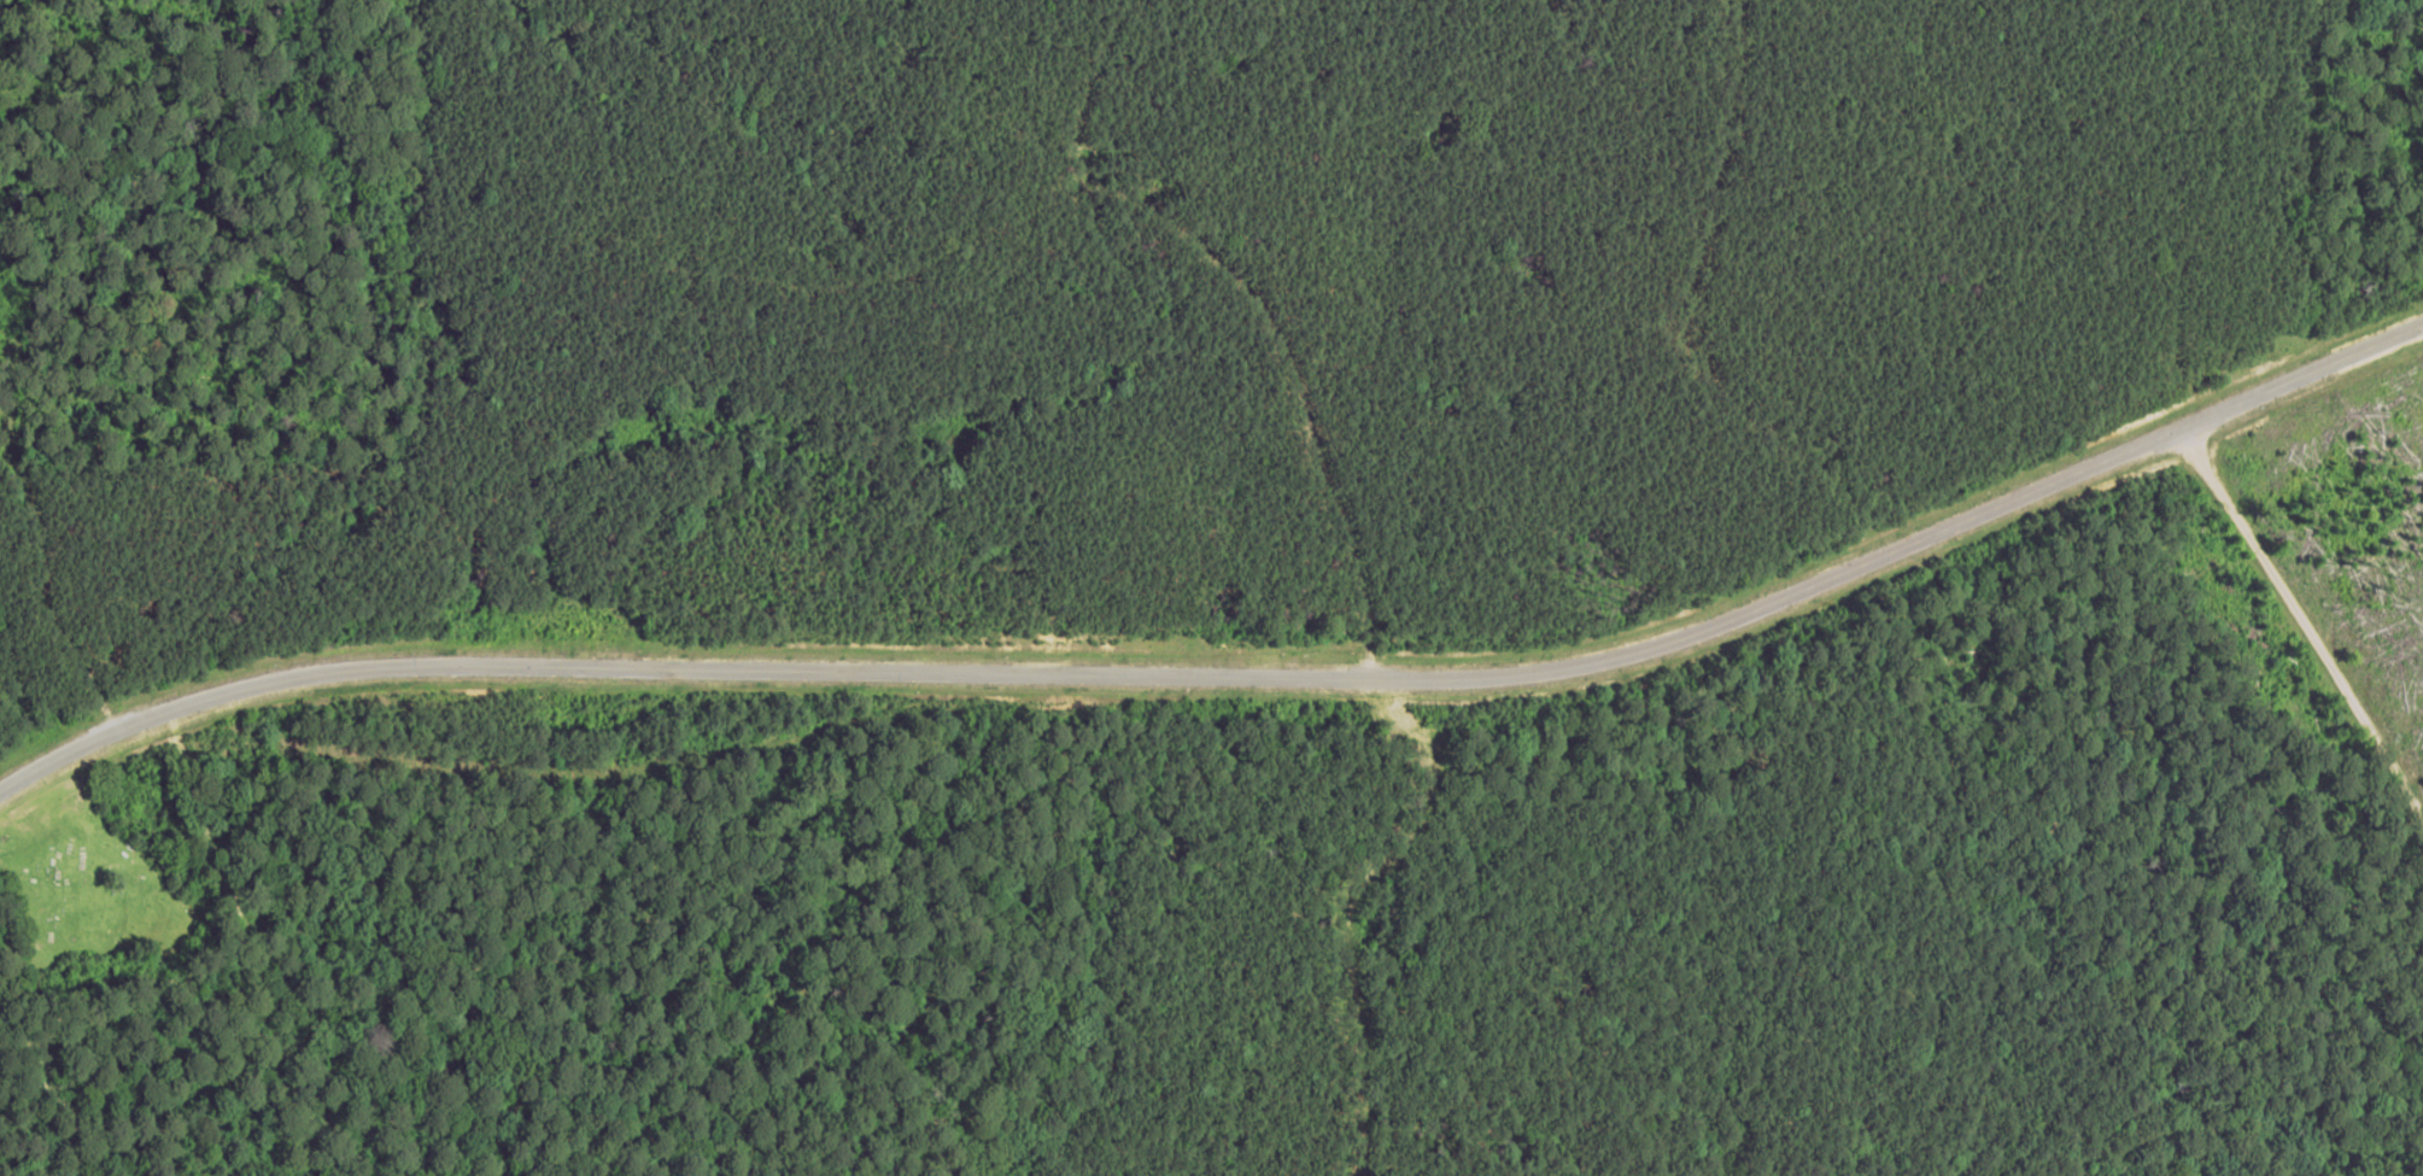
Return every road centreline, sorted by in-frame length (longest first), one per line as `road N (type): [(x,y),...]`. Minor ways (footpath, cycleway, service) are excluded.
road 1 (residential): [(0,793),(150,710),(373,663),(1463,680),(1550,672),(1707,626),(2422,322)]

